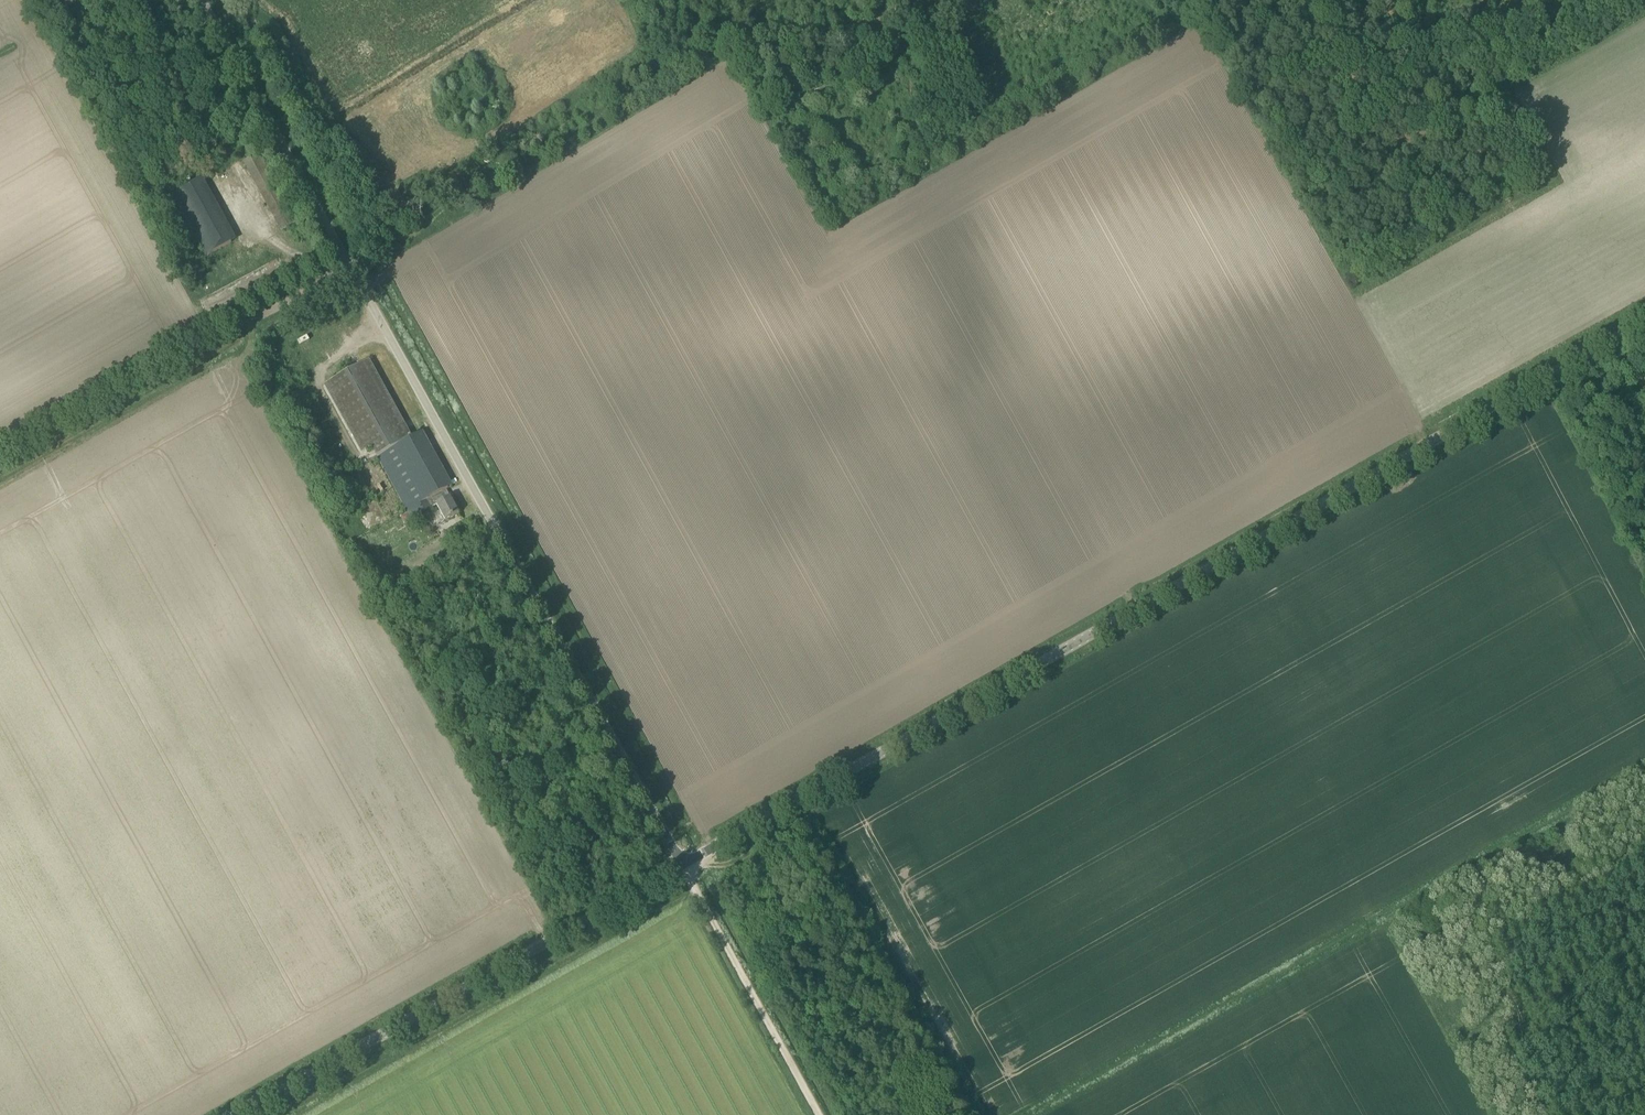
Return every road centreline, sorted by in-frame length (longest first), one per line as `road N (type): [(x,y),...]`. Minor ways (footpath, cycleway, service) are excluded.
road 1 (unclassified): [(1644,320),(681,870)]
road 2 (unclassified): [(681,870),(205,0)]
road 3 (unclassified): [(681,870),(240,1114)]
road 4 (track): [(352,267),(0,463)]
road 5 (track): [(681,870),(818,1114)]

